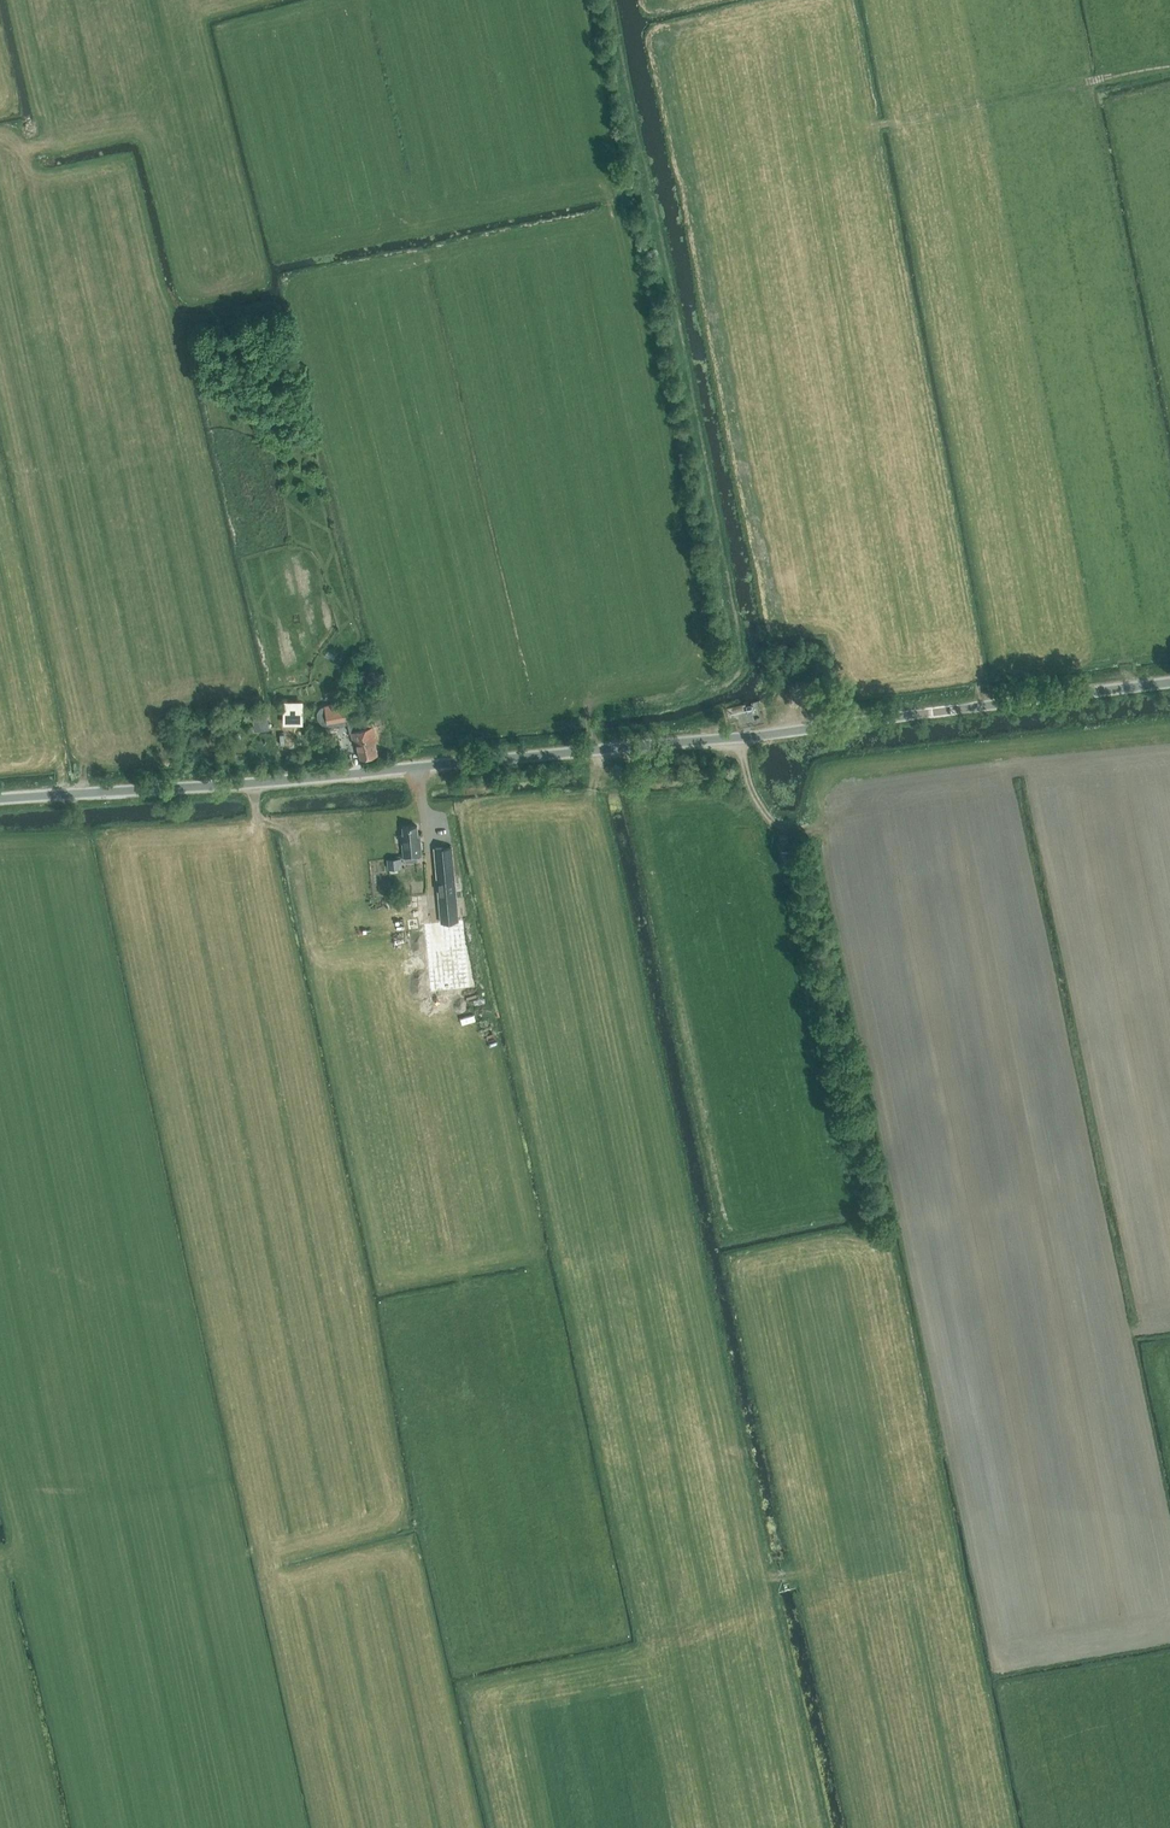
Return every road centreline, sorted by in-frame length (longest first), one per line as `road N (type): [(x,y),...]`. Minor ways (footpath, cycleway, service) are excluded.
road 1 (tertiary): [(1169,683),(413,770),(0,802)]

